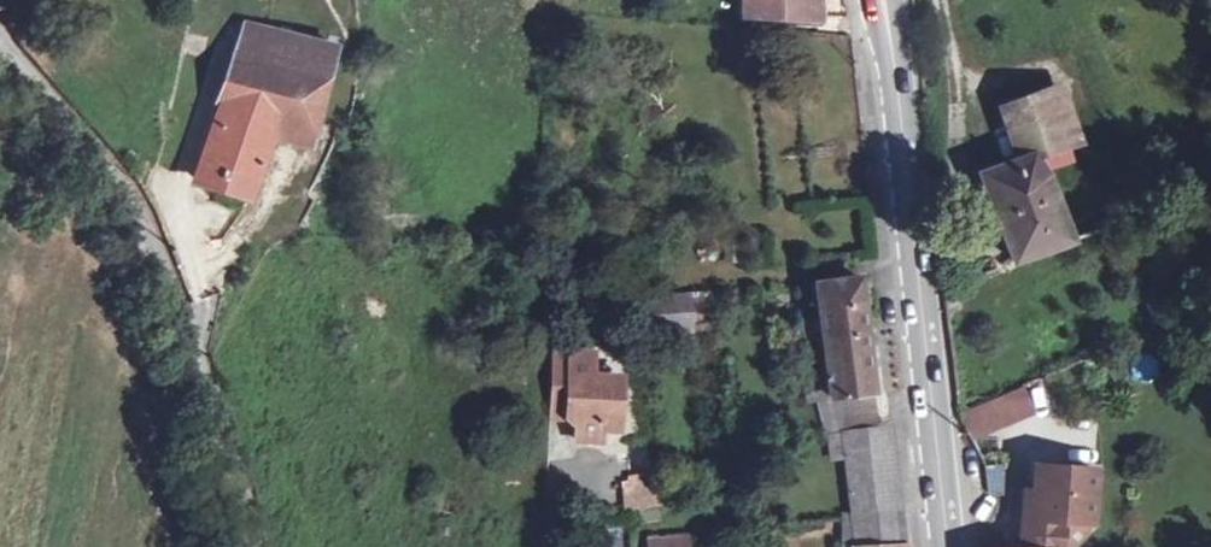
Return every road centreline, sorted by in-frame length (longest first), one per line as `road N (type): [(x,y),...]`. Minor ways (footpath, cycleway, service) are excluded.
road 1 (unclassified): [(0,33),(126,182),(167,248),(240,546)]
road 2 (secondary): [(883,0),(946,546)]

